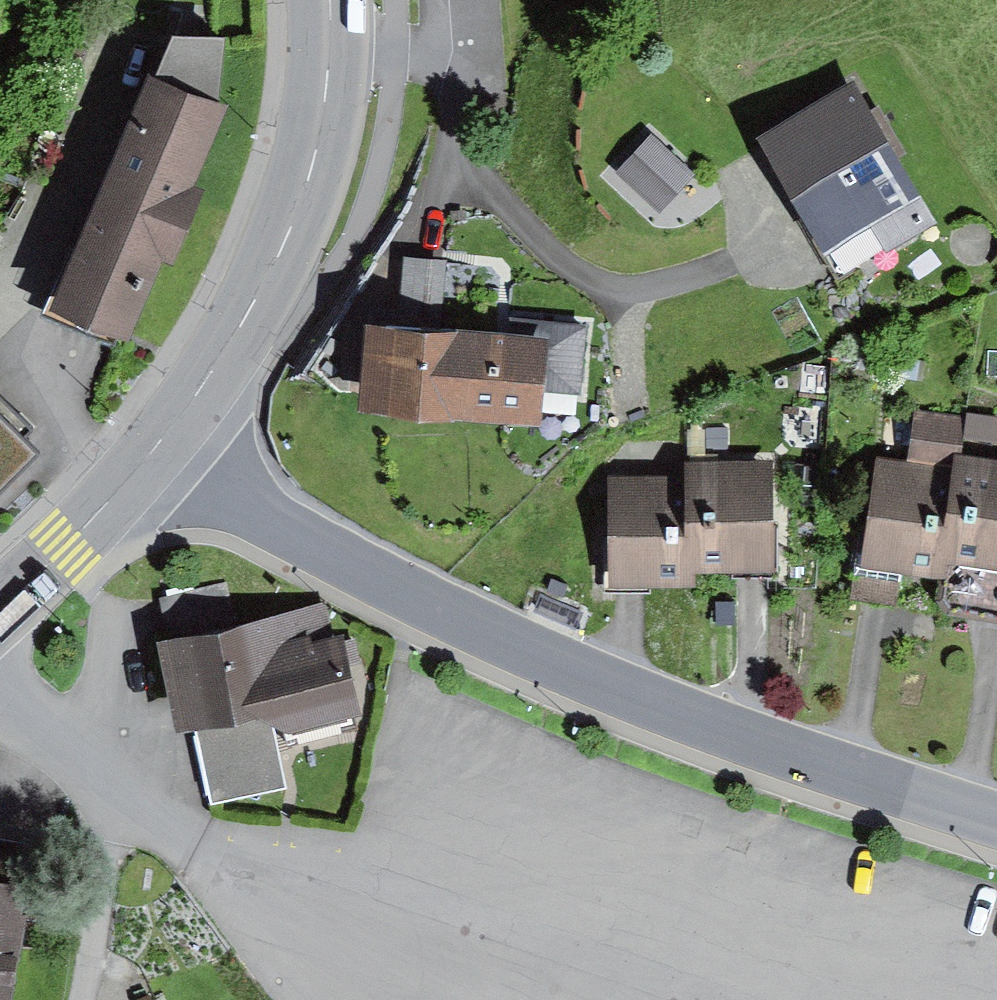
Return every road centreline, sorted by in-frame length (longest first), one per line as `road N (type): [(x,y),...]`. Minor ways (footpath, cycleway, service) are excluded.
road 1 (tertiary): [(157,443),(337,554),(604,680),(996,816)]
road 2 (secondary): [(327,0),(326,94),(314,169),(239,326),(157,443)]
road 3 (residential): [(82,999),(97,933),(86,752),(0,675)]
road 4 (secondary): [(157,443),(0,611)]

